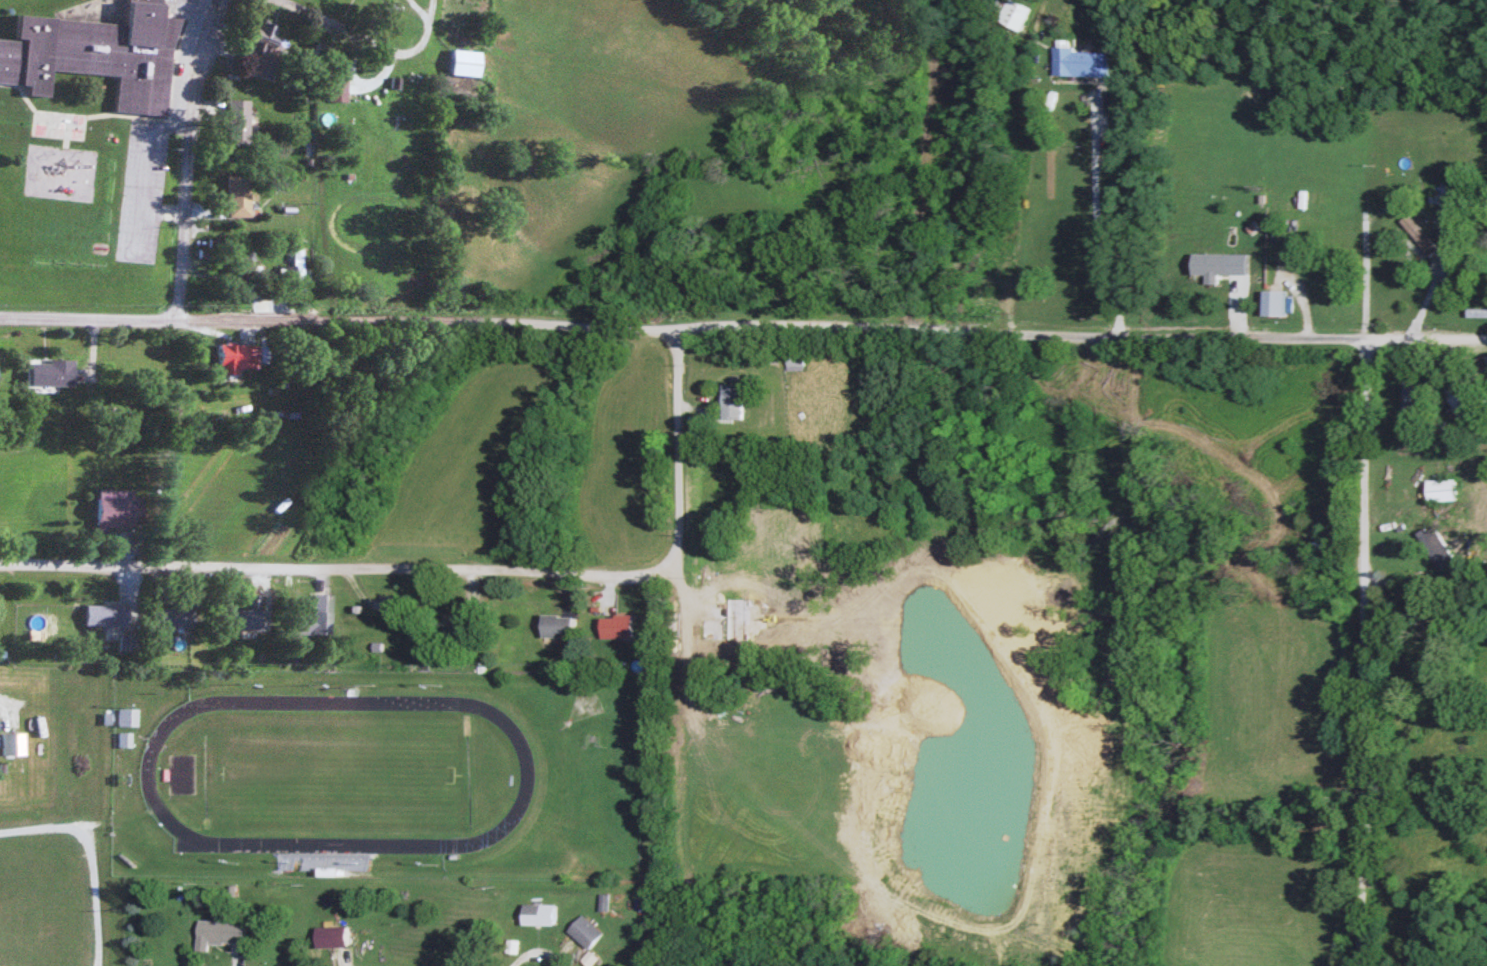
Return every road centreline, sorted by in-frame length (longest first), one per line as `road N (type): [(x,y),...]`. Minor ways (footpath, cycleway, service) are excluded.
road 1 (residential): [(1486,326),(1104,327),(738,315),(633,323),(412,313),(0,318)]
road 2 (residential): [(1362,965),(1366,119)]
road 3 (residential): [(674,545),(664,558),(637,567),(0,562)]
road 4 (residential): [(1486,588),(1195,573)]
road 5 (residential): [(98,965),(99,880),(87,832),(64,822),(0,831)]
road 6 (residential): [(674,545),(670,322)]
road 7 (residential): [(180,316),(193,127)]
road 8 (residential): [(193,127),(222,0)]

